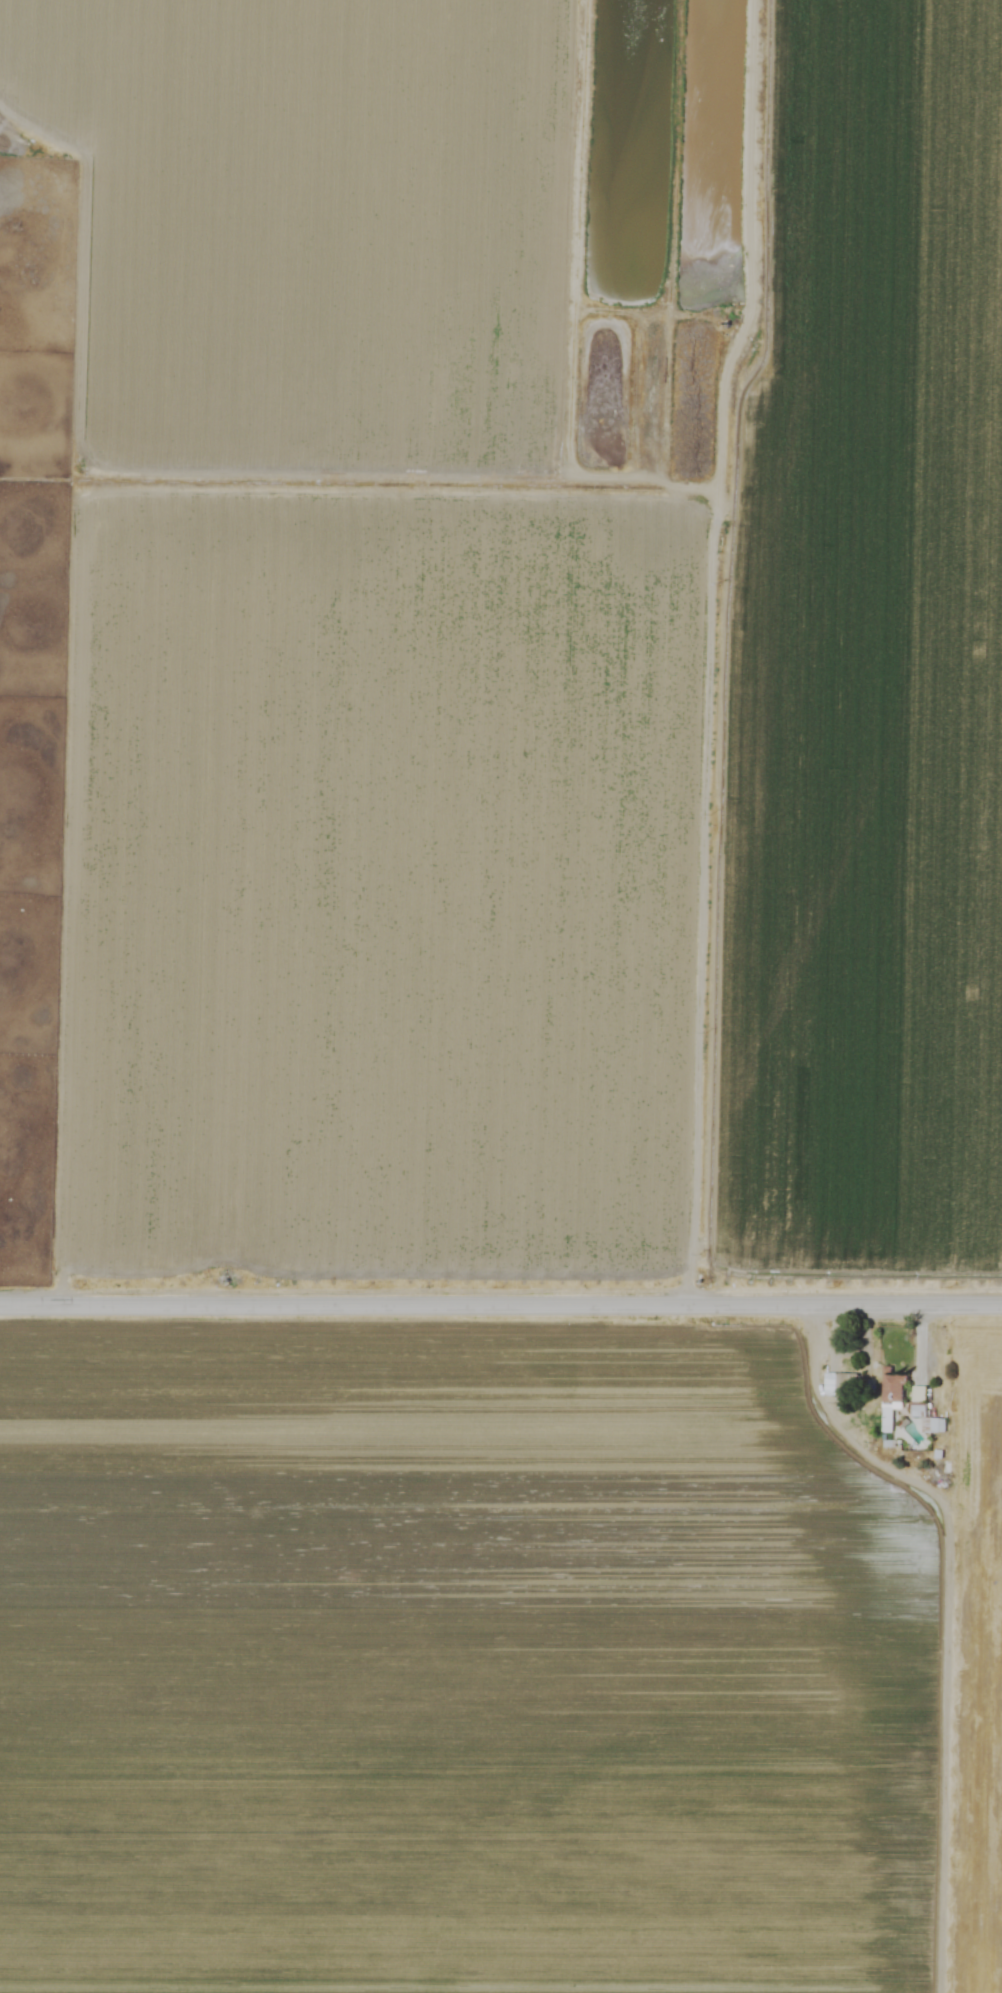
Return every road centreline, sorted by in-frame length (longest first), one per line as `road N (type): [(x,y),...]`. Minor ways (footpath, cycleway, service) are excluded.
road 1 (residential): [(1001,1308),(0,1307)]

